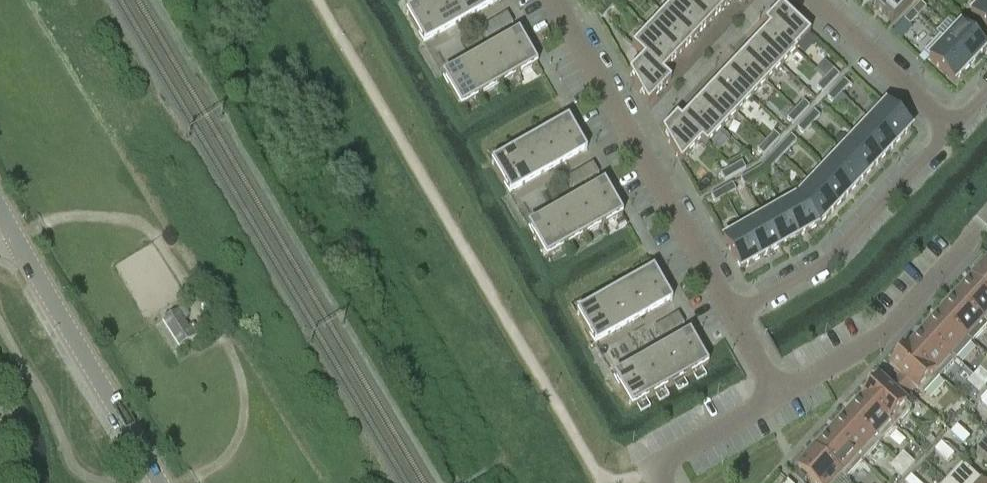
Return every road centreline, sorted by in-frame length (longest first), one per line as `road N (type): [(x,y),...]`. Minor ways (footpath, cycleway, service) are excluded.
road 1 (residential): [(554,0),(734,317)]
road 2 (residential): [(950,131),(837,252),(734,317)]
road 3 (tertiary): [(20,236),(166,482)]
road 4 (residential): [(778,396),(885,330),(986,220)]
road 5 (residential): [(950,131),(815,0)]
road 6 (residential): [(659,482),(651,470),(778,396)]

